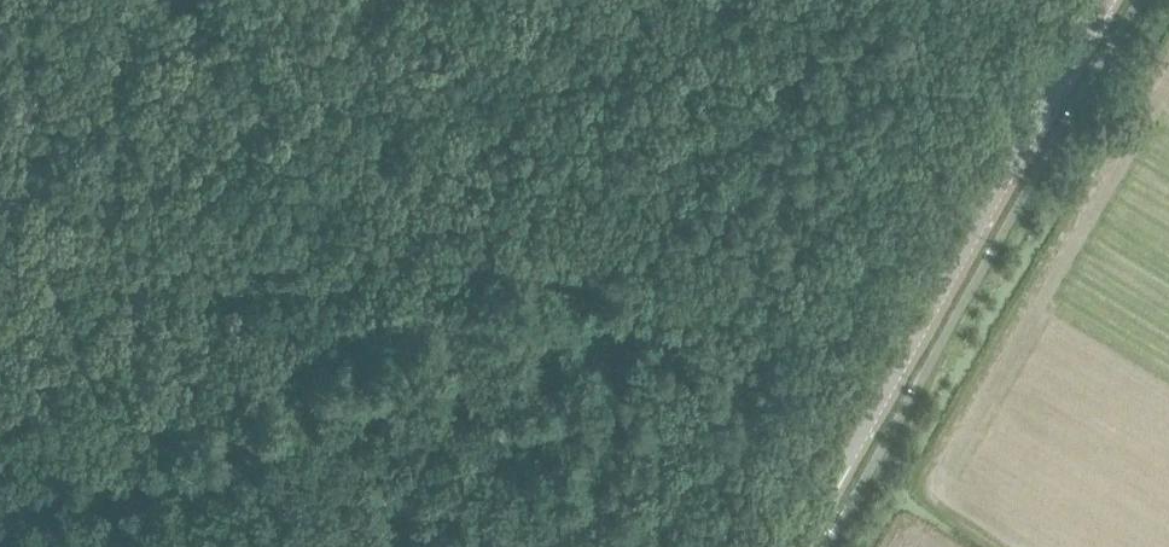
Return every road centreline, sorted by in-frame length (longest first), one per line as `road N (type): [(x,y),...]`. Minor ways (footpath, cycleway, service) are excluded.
road 1 (tertiary): [(795,546),(1109,0)]

